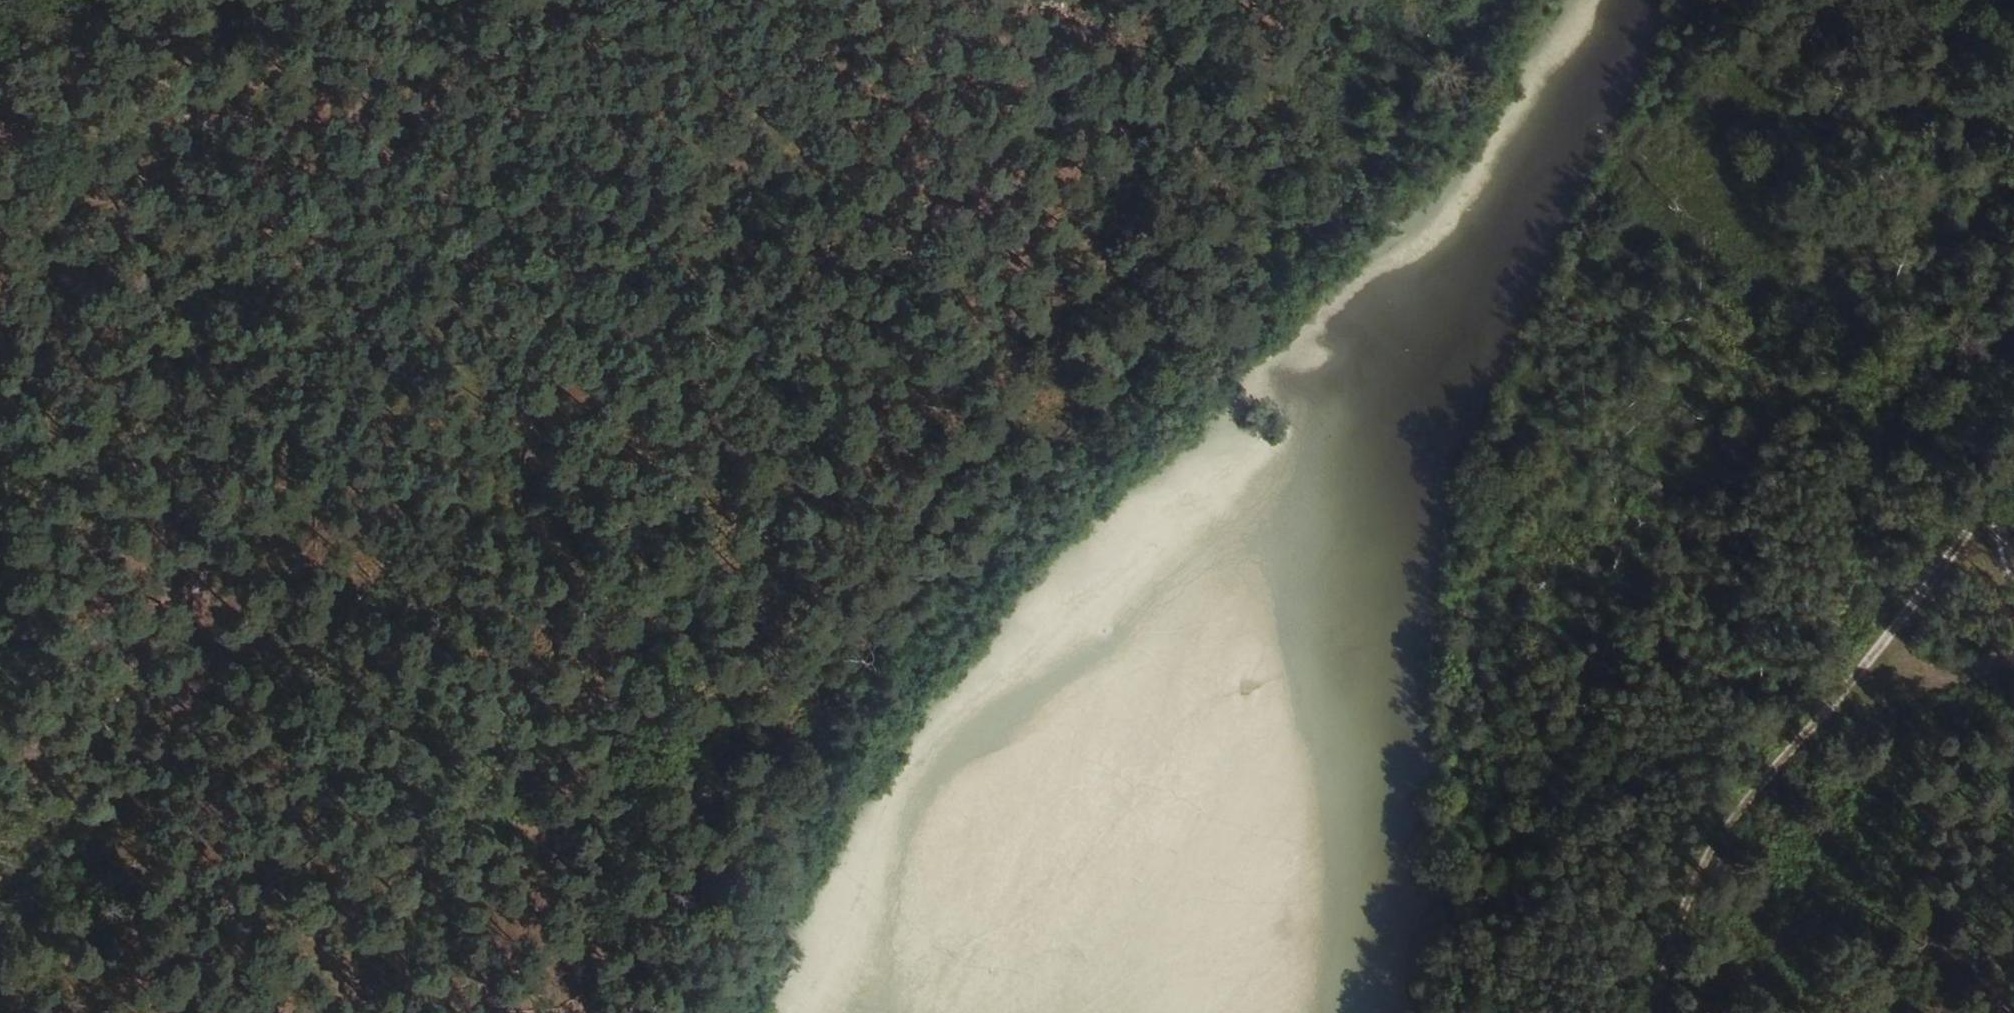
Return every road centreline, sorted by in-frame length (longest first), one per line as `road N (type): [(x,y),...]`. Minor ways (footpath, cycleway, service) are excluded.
road 1 (track): [(1656,1012),(1766,772),(2013,445)]

